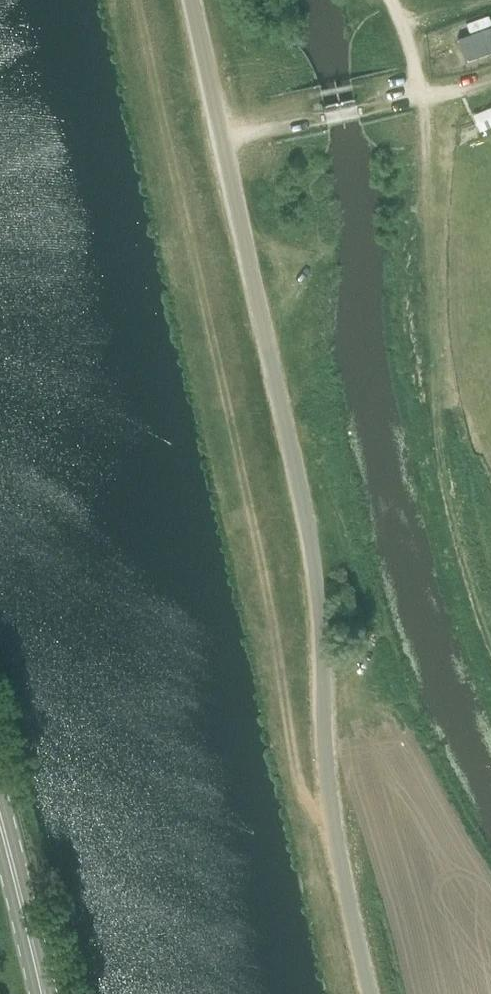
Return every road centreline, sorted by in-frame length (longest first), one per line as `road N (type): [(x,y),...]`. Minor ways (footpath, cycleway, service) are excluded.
road 1 (unclassified): [(363,993),(340,890),(337,712),(192,0)]
road 2 (secondary): [(39,993),(0,821)]

